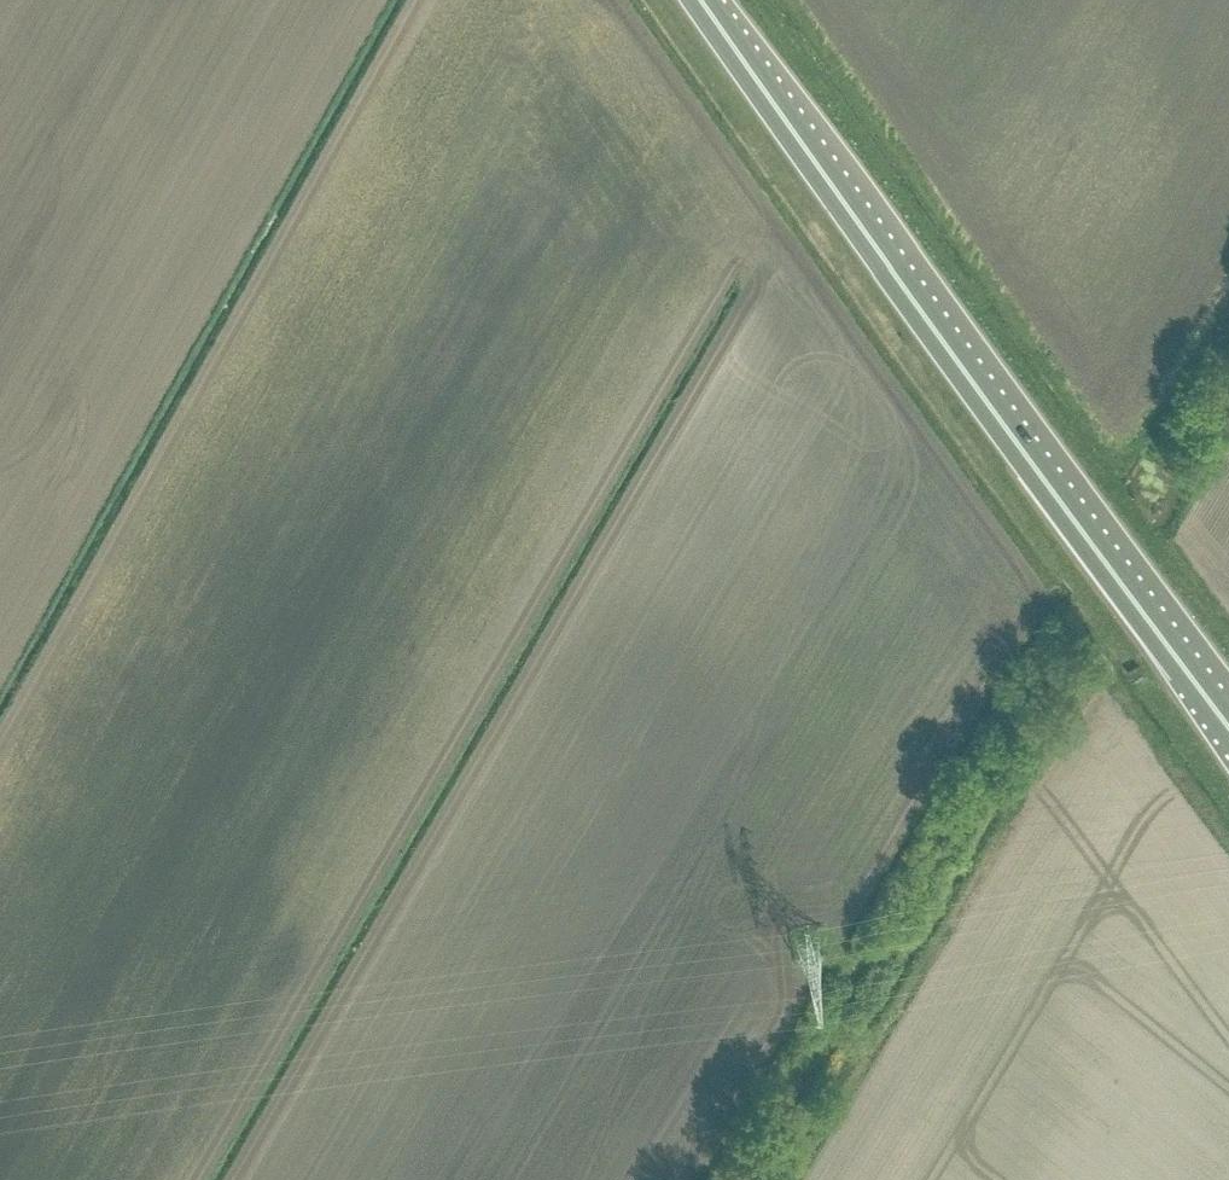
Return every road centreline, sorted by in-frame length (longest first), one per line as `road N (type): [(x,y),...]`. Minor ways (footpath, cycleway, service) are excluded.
road 1 (trunk): [(1228,725),(702,0)]

